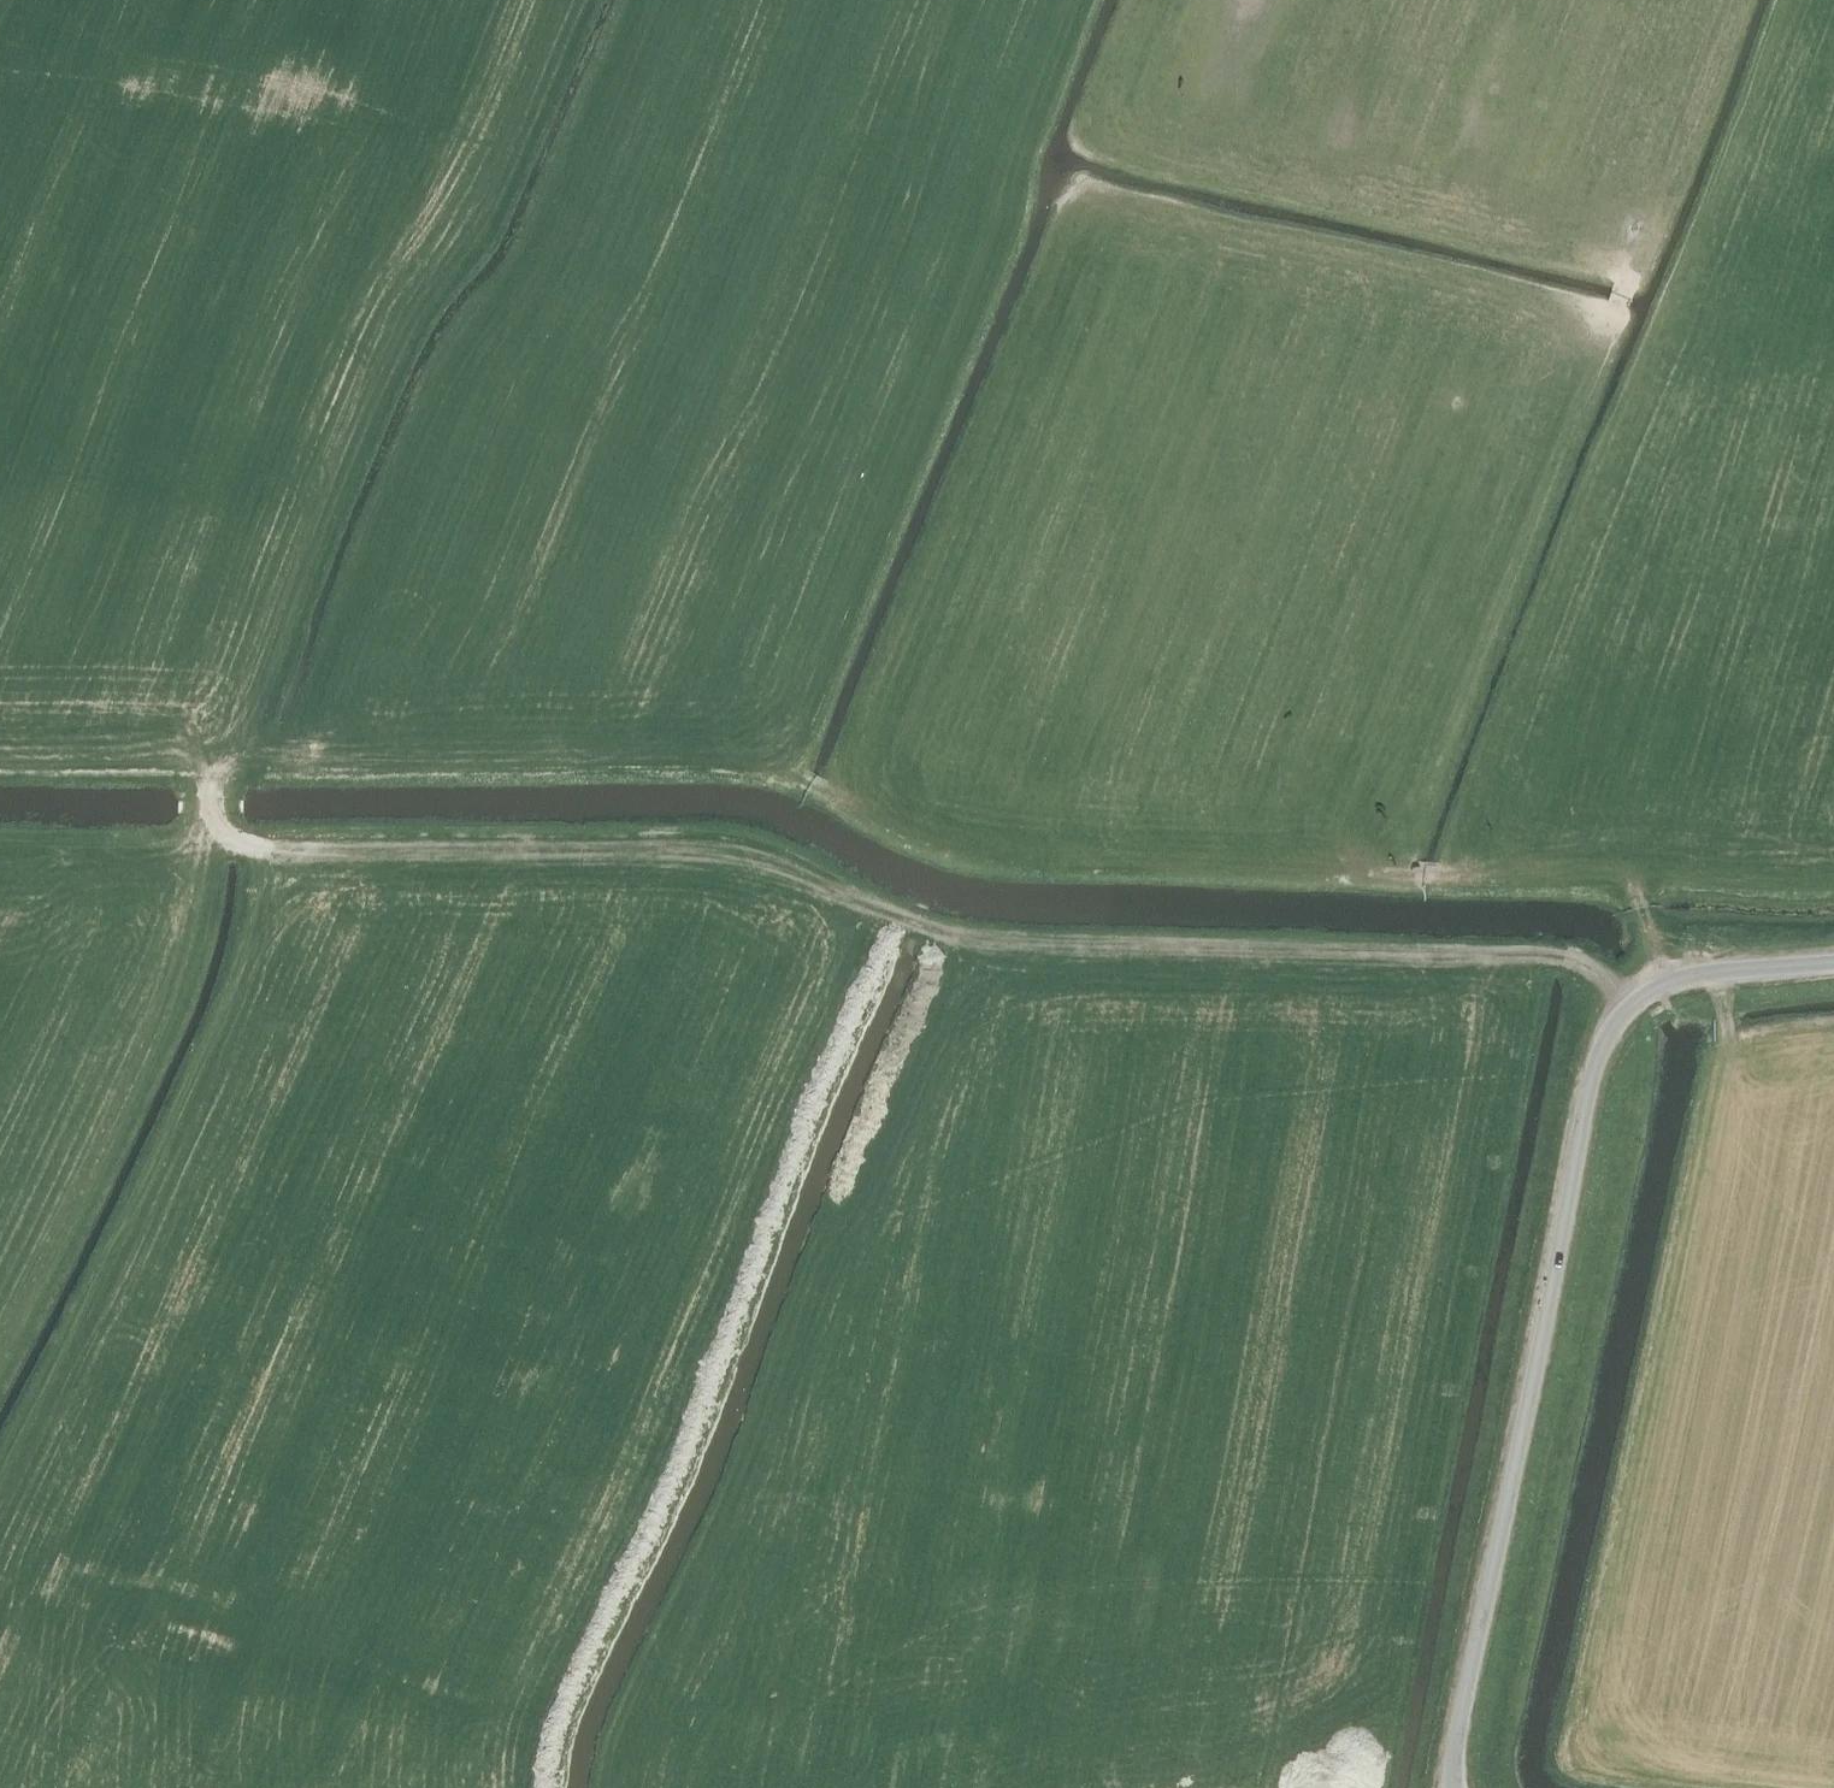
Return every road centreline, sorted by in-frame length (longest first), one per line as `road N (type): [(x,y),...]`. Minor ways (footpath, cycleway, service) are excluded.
road 1 (unclassified): [(1449,1787),(1598,1053),(1622,1012),(1679,978),(1833,963)]

